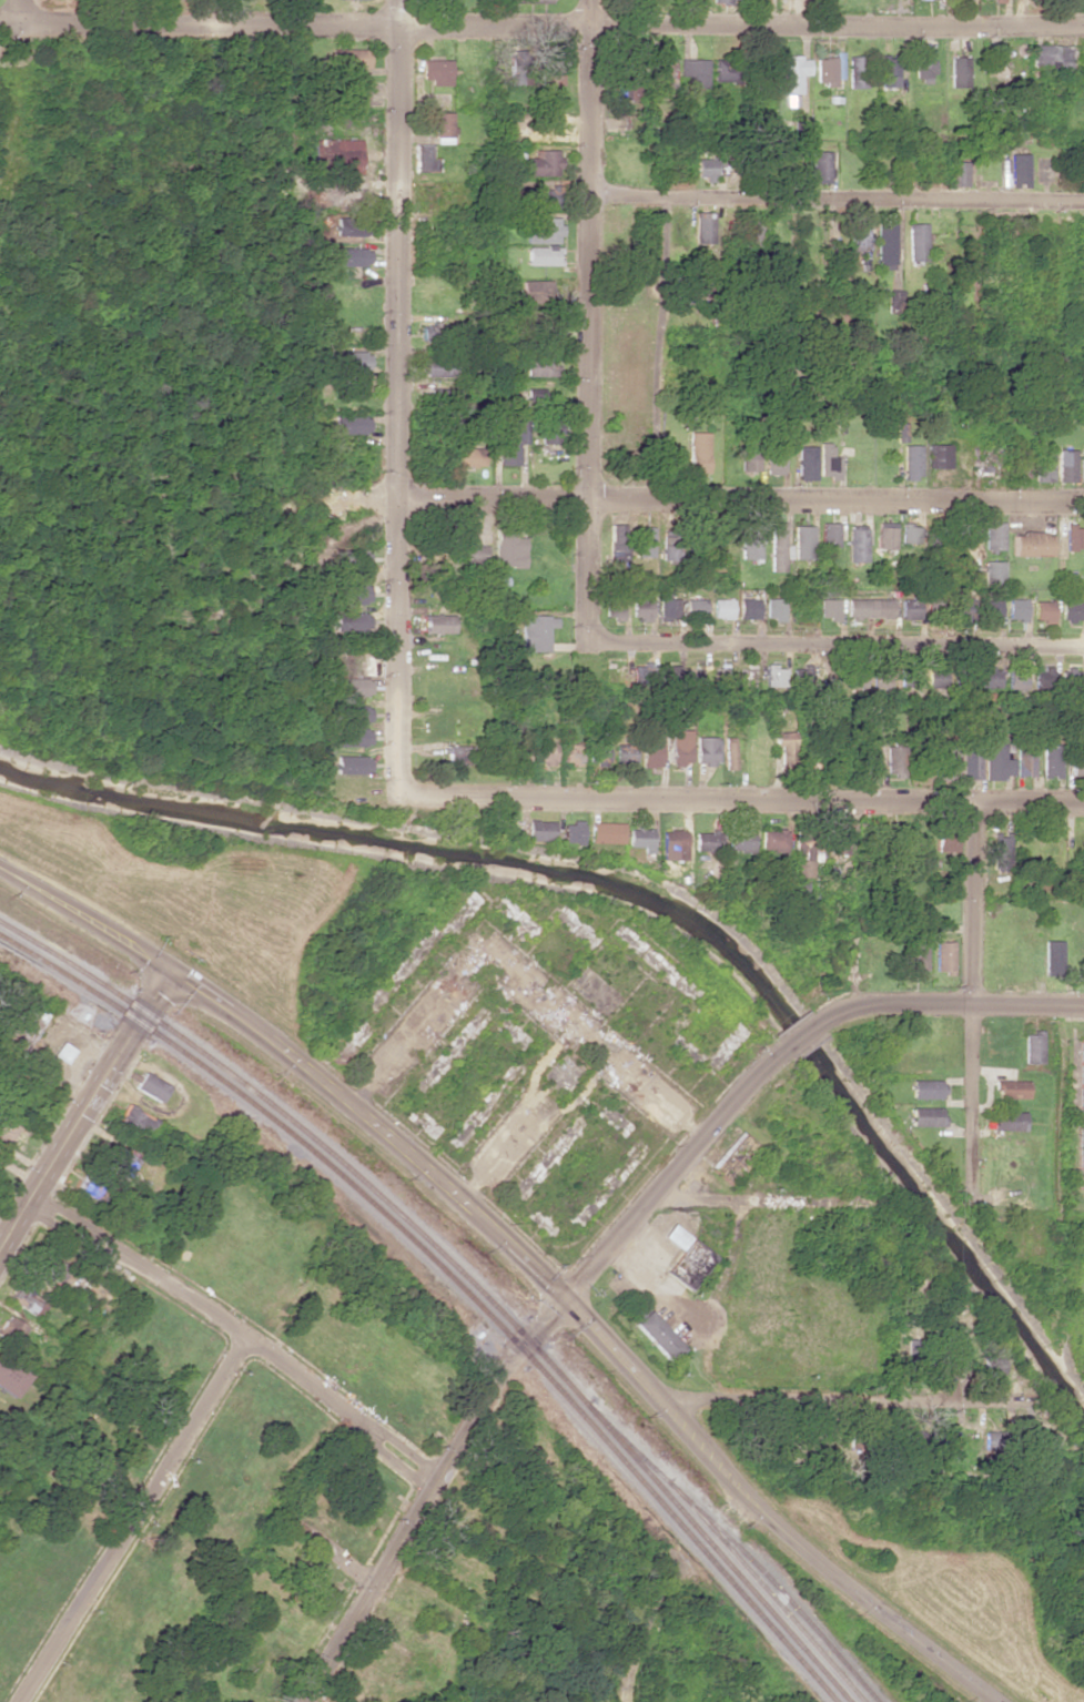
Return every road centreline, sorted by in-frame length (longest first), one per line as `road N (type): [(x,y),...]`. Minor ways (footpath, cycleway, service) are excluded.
road 1 (residential): [(1083,19),(399,28),(20,19)]
road 2 (residential): [(391,789),(400,0)]
road 3 (residential): [(1083,501),(396,490),(325,497)]
road 4 (tertiary): [(566,1296),(355,1106),(169,966),(0,870)]
road 5 (residential): [(1083,798),(391,789)]
road 6 (residential): [(587,641),(593,0)]
road 7 (tertiary): [(1002,1701),(746,1502),(667,1402),(566,1296)]
road 8 (residential): [(29,1192),(443,1476)]
road 9 (residential): [(1083,649),(587,641)]
road 10 (residential): [(1083,202),(591,192)]
road 11 (residential): [(16,1701),(242,1339)]
road 12 (tertiary): [(305,1701),(519,1346)]
road 13 (residential): [(969,1195),(969,799)]
road 14 (tertiary): [(776,1050),(566,1296)]
road 15 (tertiary): [(0,1238),(169,966)]
road 16 (residential): [(985,1402),(667,1402)]
road 17 (tertiary): [(1083,1003),(858,1005),(823,1014)]
road 18 (residential): [(654,1195),(862,1203)]
road 19 (residential): [(628,1701),(649,1611),(683,1559)]

